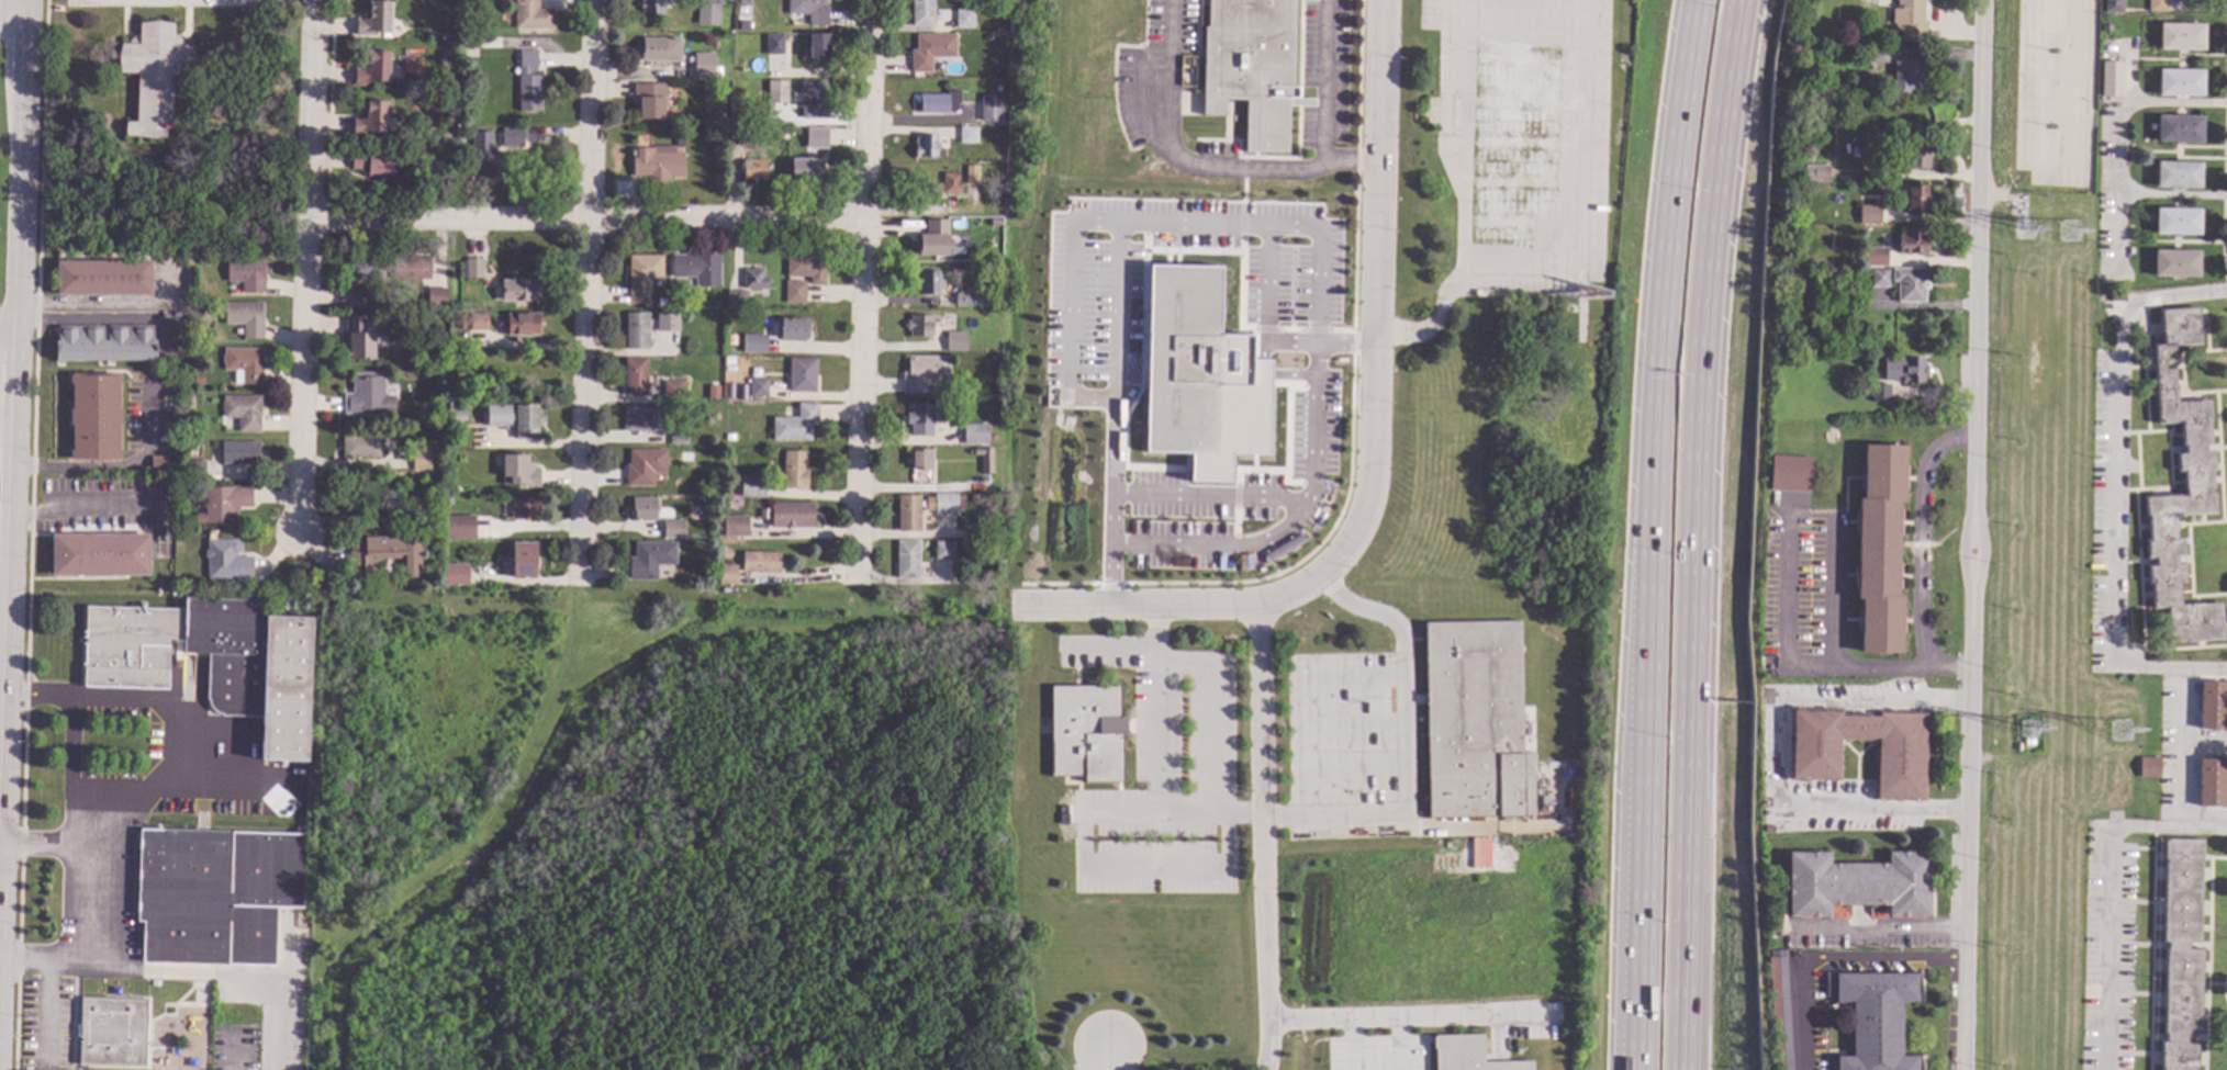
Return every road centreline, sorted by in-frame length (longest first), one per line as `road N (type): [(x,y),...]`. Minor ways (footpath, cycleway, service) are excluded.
road 1 (motorway): [(1684,1069),(1693,515),(1712,218),(1743,0)]
road 2 (residential): [(1980,0),(1962,1069)]
road 3 (primary): [(0,808),(27,0)]
road 4 (motorway): [(1696,0),(1671,165),(1648,685)]
road 5 (residential): [(1384,0),(1373,495),(1342,554),(1298,590),(1262,604)]
road 6 (residential): [(870,0),(858,585)]
road 7 (residential): [(596,0),(578,584)]
road 8 (residential): [(865,219),(306,218)]
road 9 (residential): [(312,0),(299,530)]
road 10 (residential): [(1262,604),(1265,1037)]
road 11 (motorway): [(1648,685),(1637,1054)]
road 12 (residential): [(1262,604),(1017,609)]

